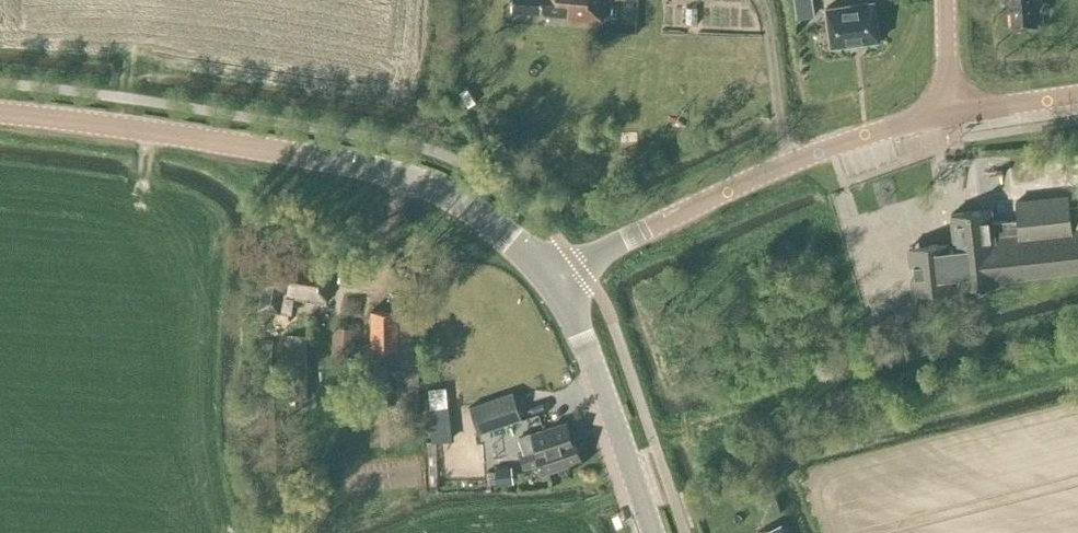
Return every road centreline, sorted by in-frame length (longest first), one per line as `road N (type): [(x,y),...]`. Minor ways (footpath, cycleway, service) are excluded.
road 1 (secondary): [(557,288),(486,218),(401,175),(0,113)]
road 2 (tertiary): [(557,288),(638,233),(729,190),(859,139),(955,113)]
road 3 (secondary): [(654,532),(584,336),(557,288)]
road 4 (tertiary): [(955,113),(1077,95)]

